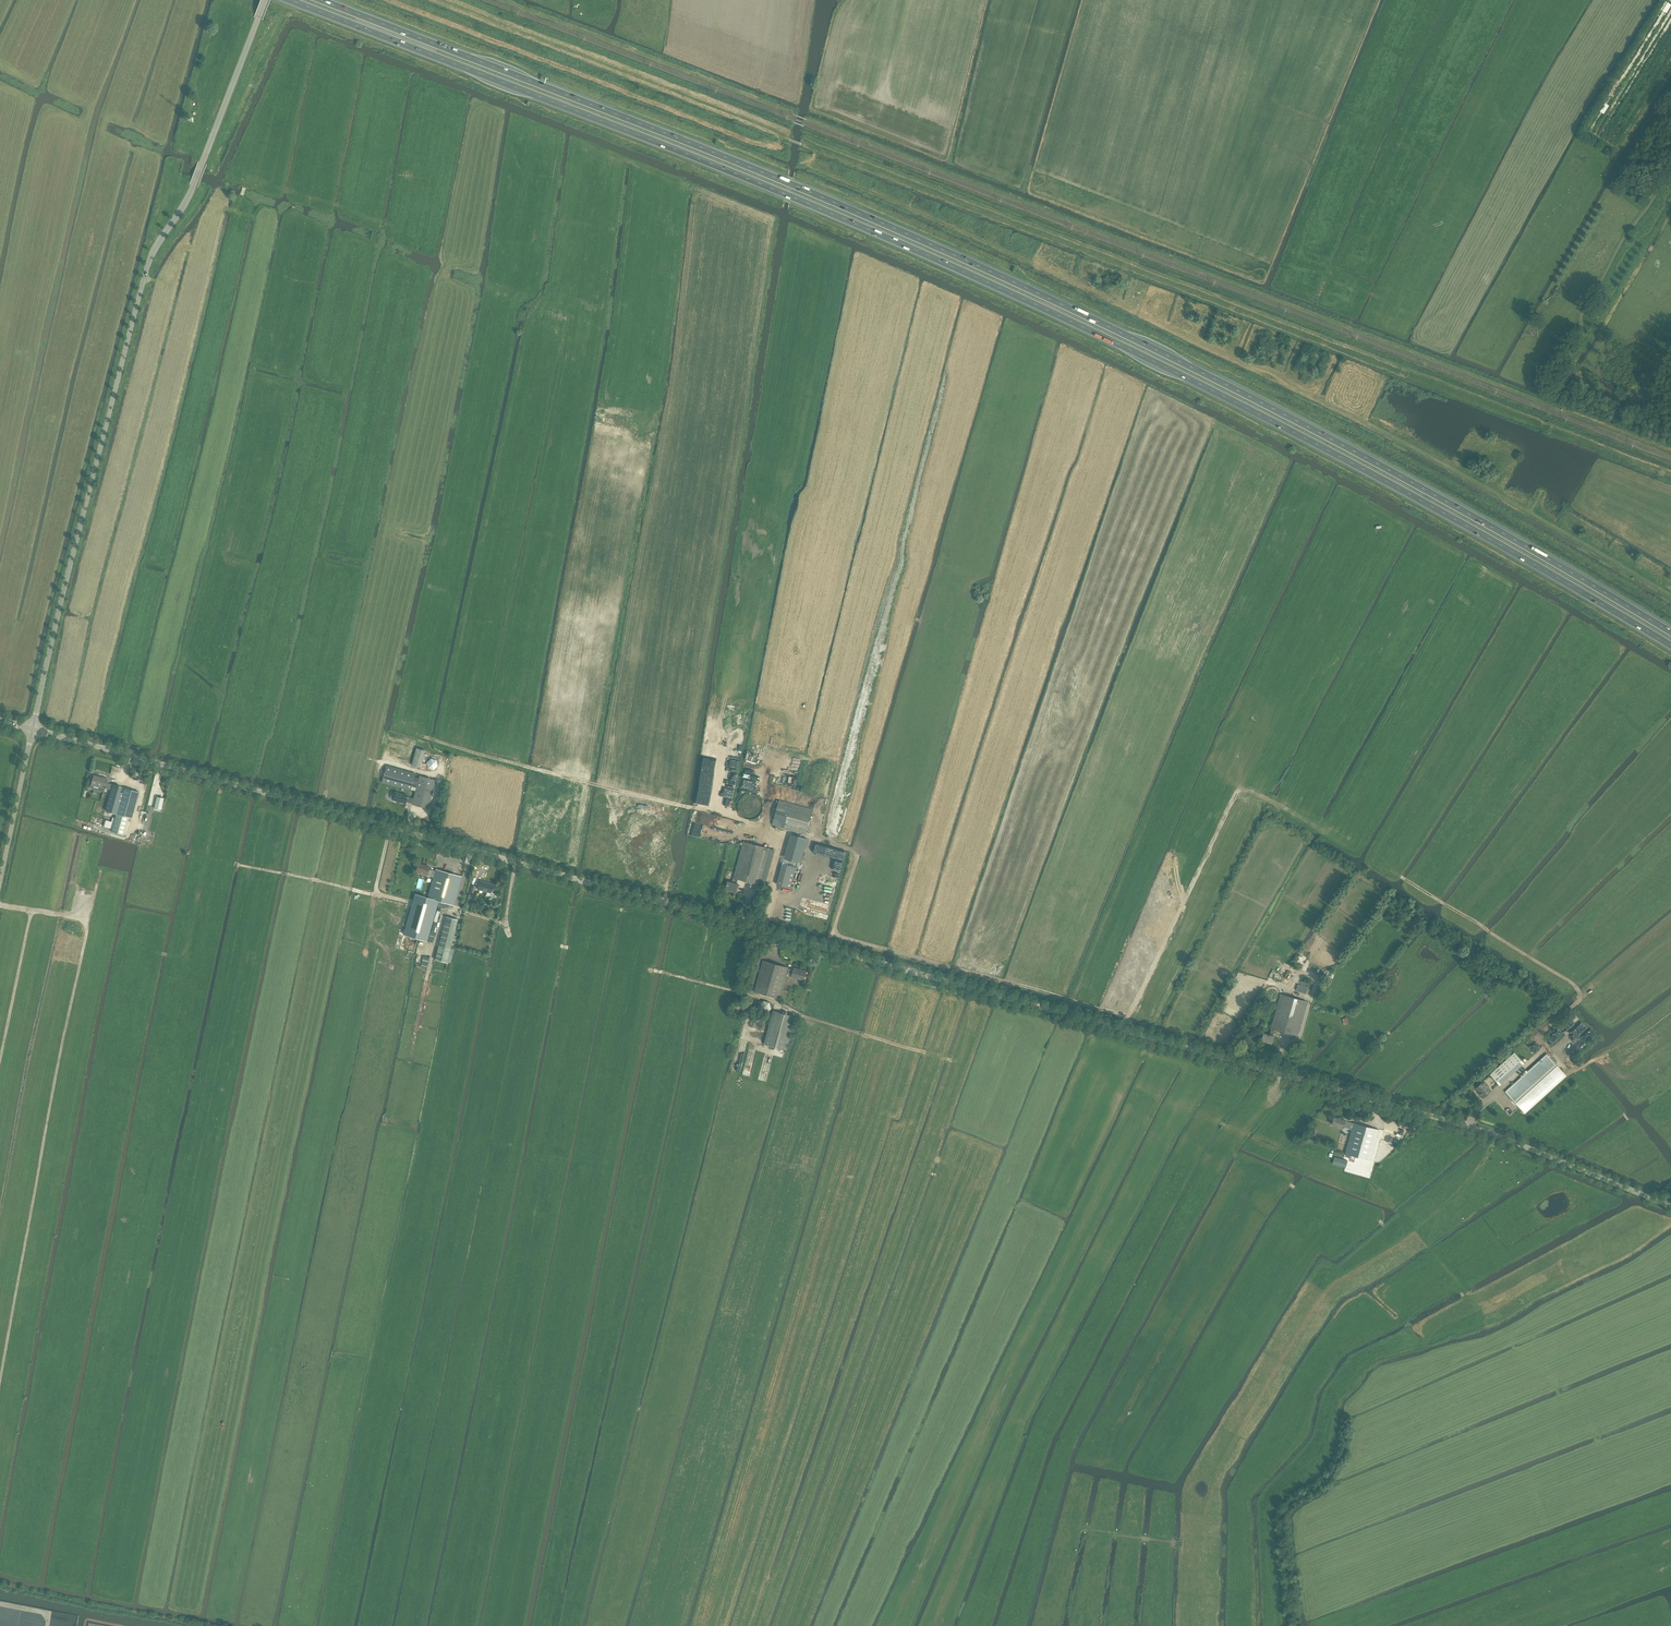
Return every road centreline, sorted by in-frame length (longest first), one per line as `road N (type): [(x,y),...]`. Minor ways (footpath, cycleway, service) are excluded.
road 1 (unclassified): [(1670,1206),(1471,1127),(33,729)]
road 2 (trunk): [(291,0),(745,177),(1020,297),(1354,464),(1670,645)]
road 3 (trunk): [(1670,632),(1359,454),(1026,288),(748,166),(322,0)]
road 4 (track): [(801,144),(816,151),(823,170),(1270,370),(1670,597)]
road 5 (unclassified): [(266,0),(194,186),(144,277),(33,729)]
road 6 (track): [(0,1381),(87,921)]
road 7 (track): [(0,1069),(30,910)]
road 8 (unclassified): [(33,729),(0,883)]

